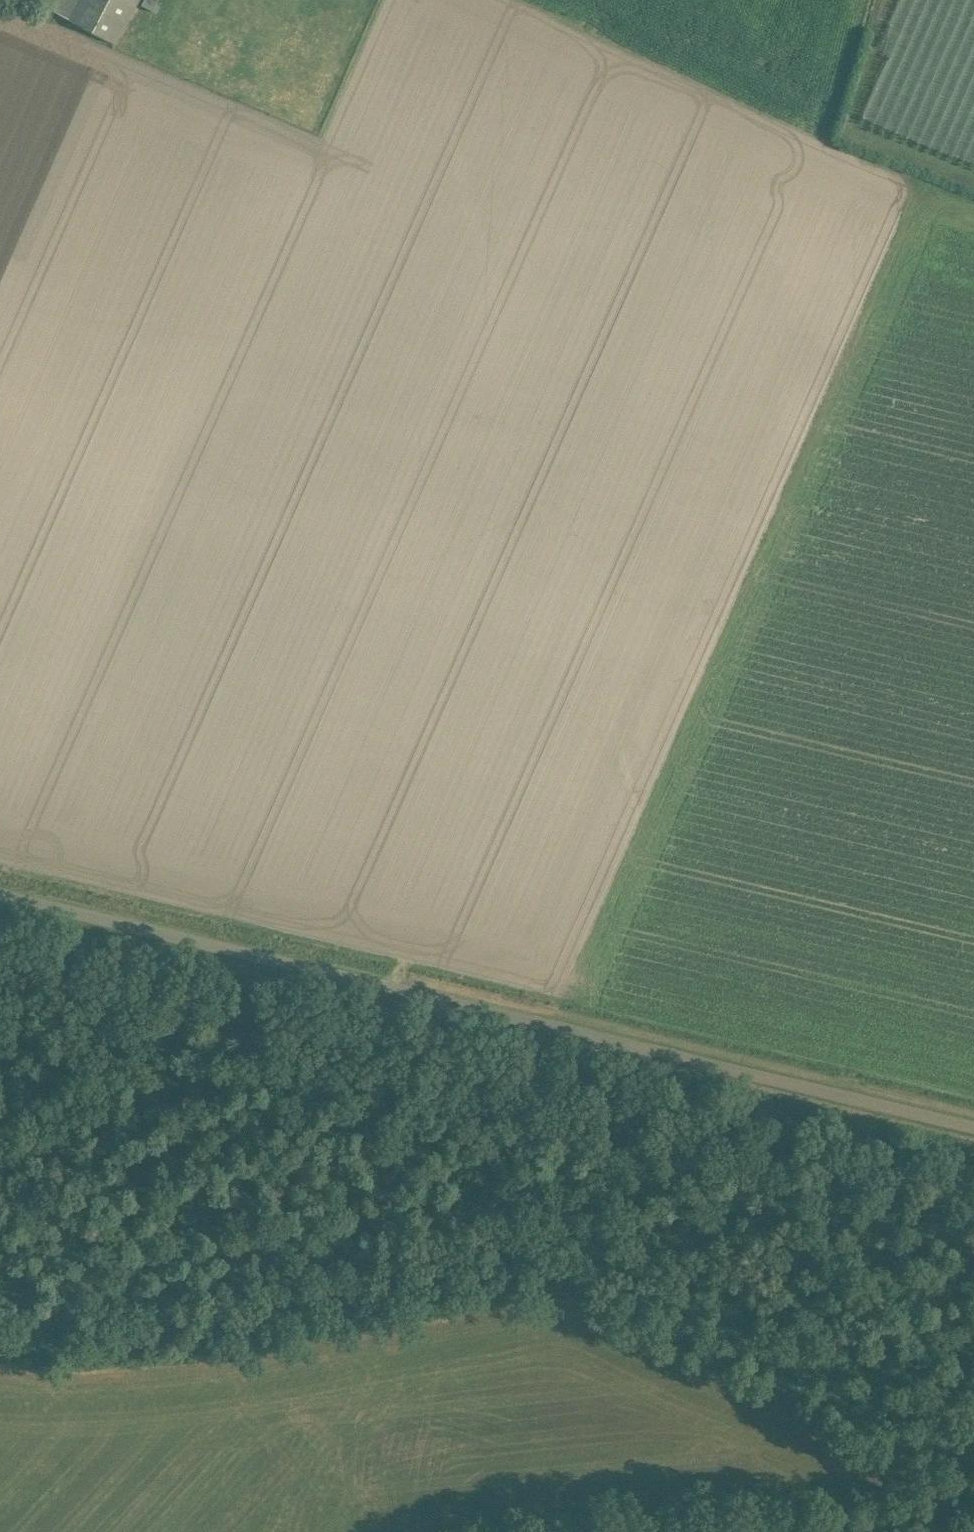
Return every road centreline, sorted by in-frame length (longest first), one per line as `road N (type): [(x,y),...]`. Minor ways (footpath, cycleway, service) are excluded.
road 1 (unclassified): [(973,1125),(0,891)]

